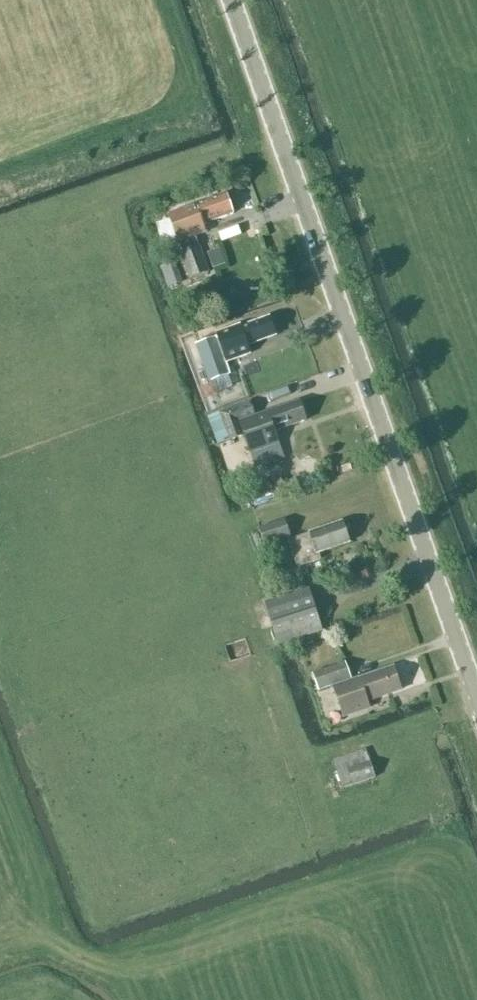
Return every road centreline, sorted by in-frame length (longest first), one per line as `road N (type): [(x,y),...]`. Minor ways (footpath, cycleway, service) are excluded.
road 1 (unclassified): [(476,696),(230,0)]

